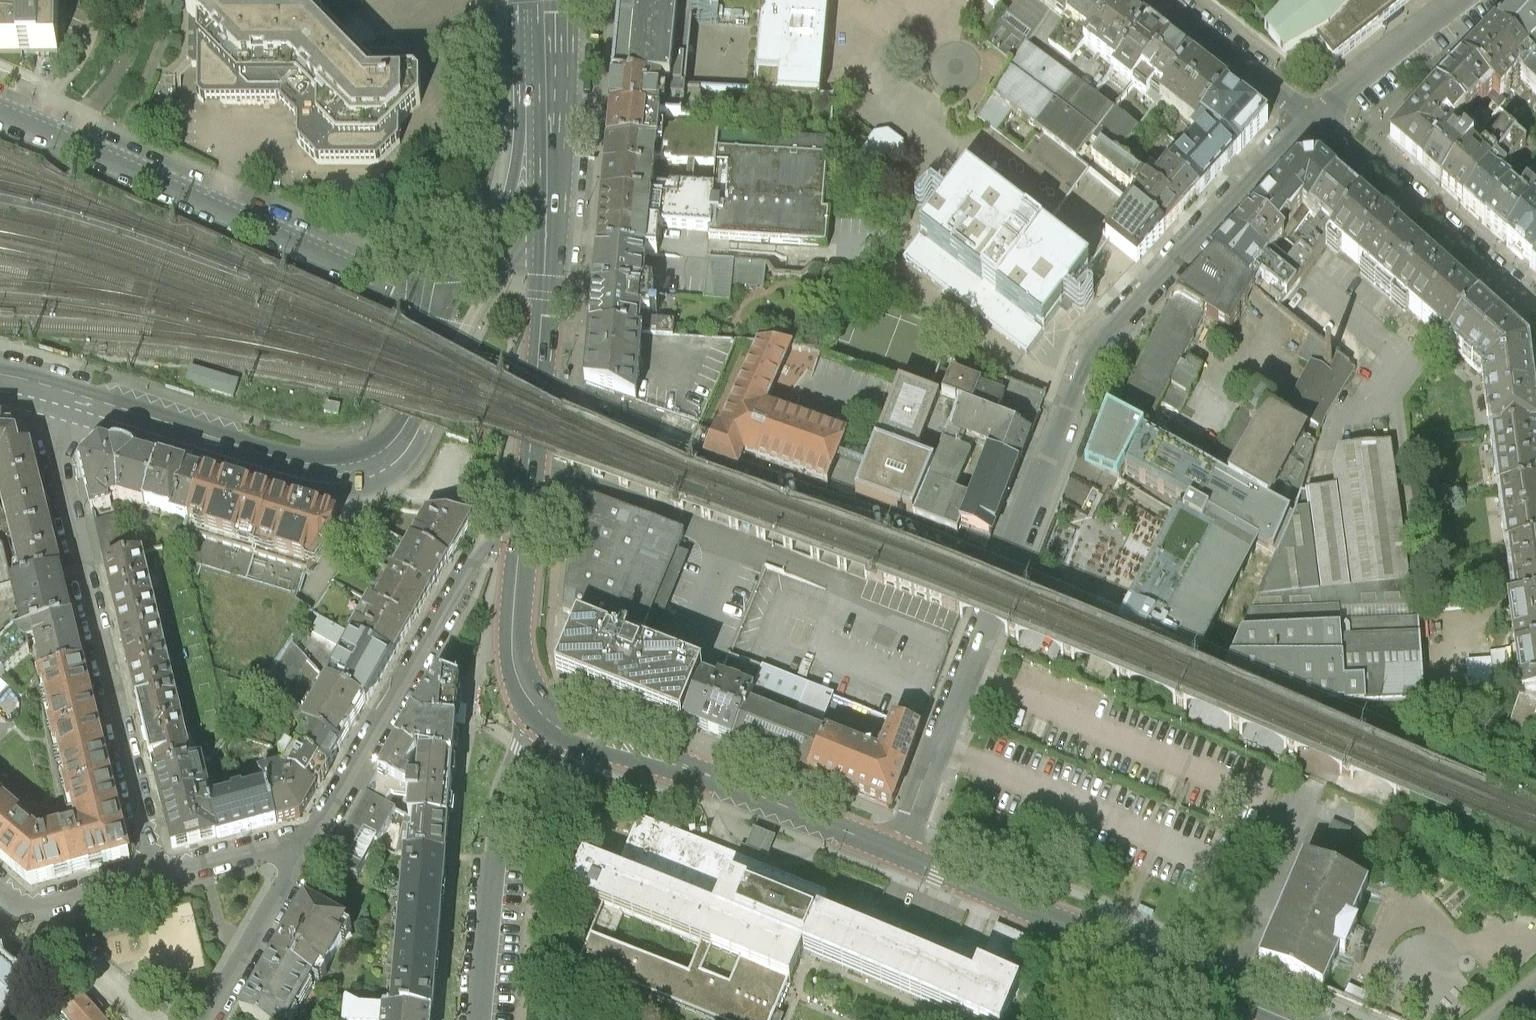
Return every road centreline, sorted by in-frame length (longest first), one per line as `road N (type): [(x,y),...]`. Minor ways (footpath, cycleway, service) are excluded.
road 1 (residential): [(1310,127),(1088,346),(896,852)]
road 2 (residential): [(61,391),(52,444),(160,879)]
road 3 (primary): [(456,305),(414,295),(0,107)]
road 4 (primary): [(61,391),(290,460),(356,467),(399,441),(443,340)]
road 5 (secondary): [(520,543),(546,284),(547,106)]
road 6 (secondary): [(1299,1019),(896,852)]
road 7 (residential): [(520,543),(485,545),(307,846)]
road 8 (secondary): [(896,852),(545,718)]
road 9 (unclassified): [(478,1019),(505,809),(545,718)]
road 10 (residential): [(1310,127),(1535,303)]
road 11 (primary): [(547,106),(456,305)]
road 12 (residential): [(1473,0),(1310,127)]
road 13 (residential): [(1156,0),(1310,127)]
road 14 (secondary): [(545,718),(515,673),(520,543)]
road 15 (residential): [(160,879),(23,912),(0,891)]
road 16 (residential): [(307,846),(160,879)]

